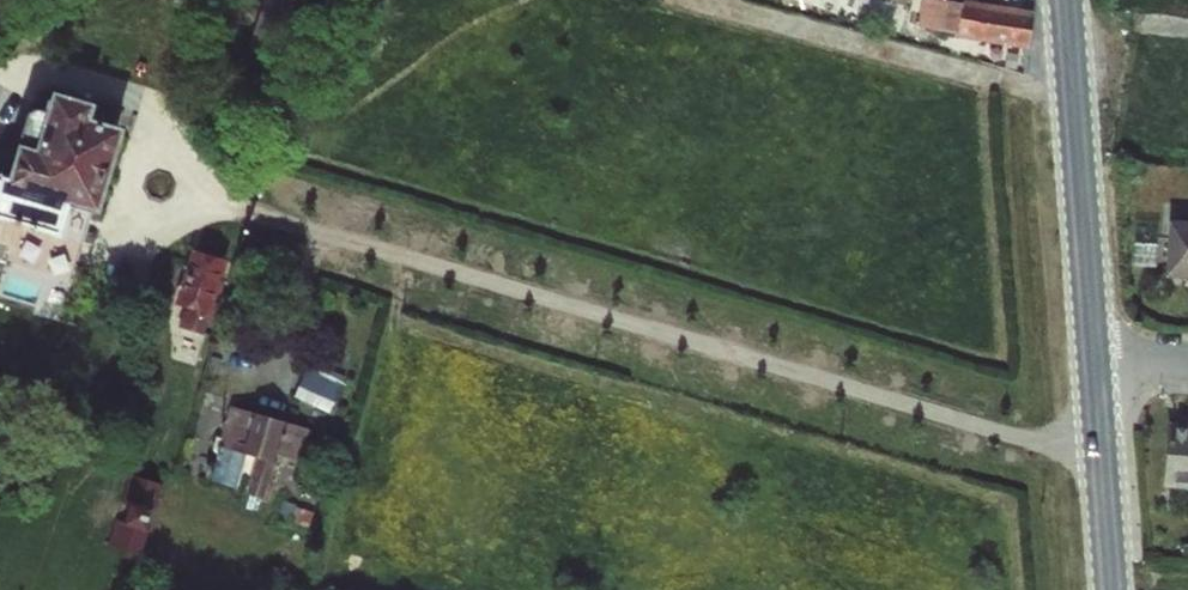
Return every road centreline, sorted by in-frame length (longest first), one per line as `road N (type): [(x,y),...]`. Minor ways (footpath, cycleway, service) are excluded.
road 1 (unclassified): [(1104,462),(252,213)]
road 2 (residential): [(1098,367),(1067,0)]
road 3 (residential): [(1113,589),(1104,462)]

